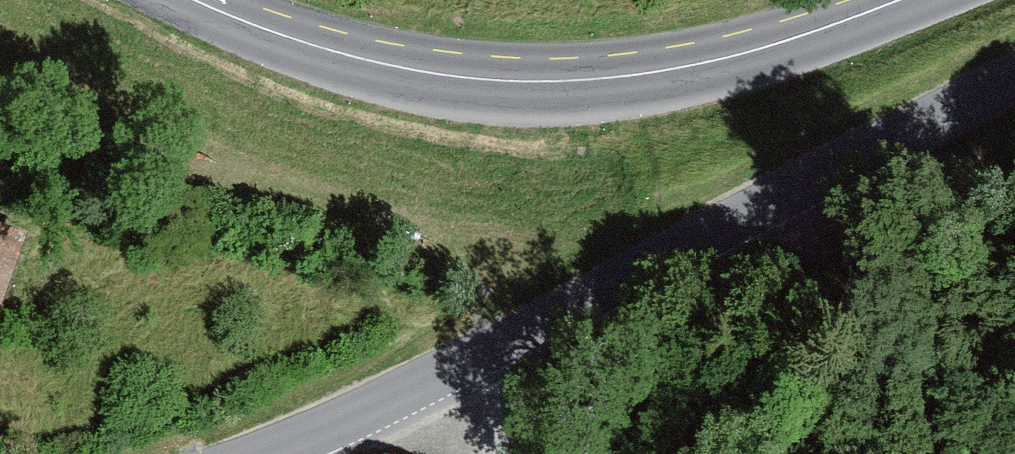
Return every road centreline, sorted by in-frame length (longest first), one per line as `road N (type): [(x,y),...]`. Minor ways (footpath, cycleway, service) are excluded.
road 1 (tertiary): [(264,453),(445,373),(1014,78)]
road 2 (tertiary): [(898,0),(713,61),(530,82),(378,63),(194,0)]

